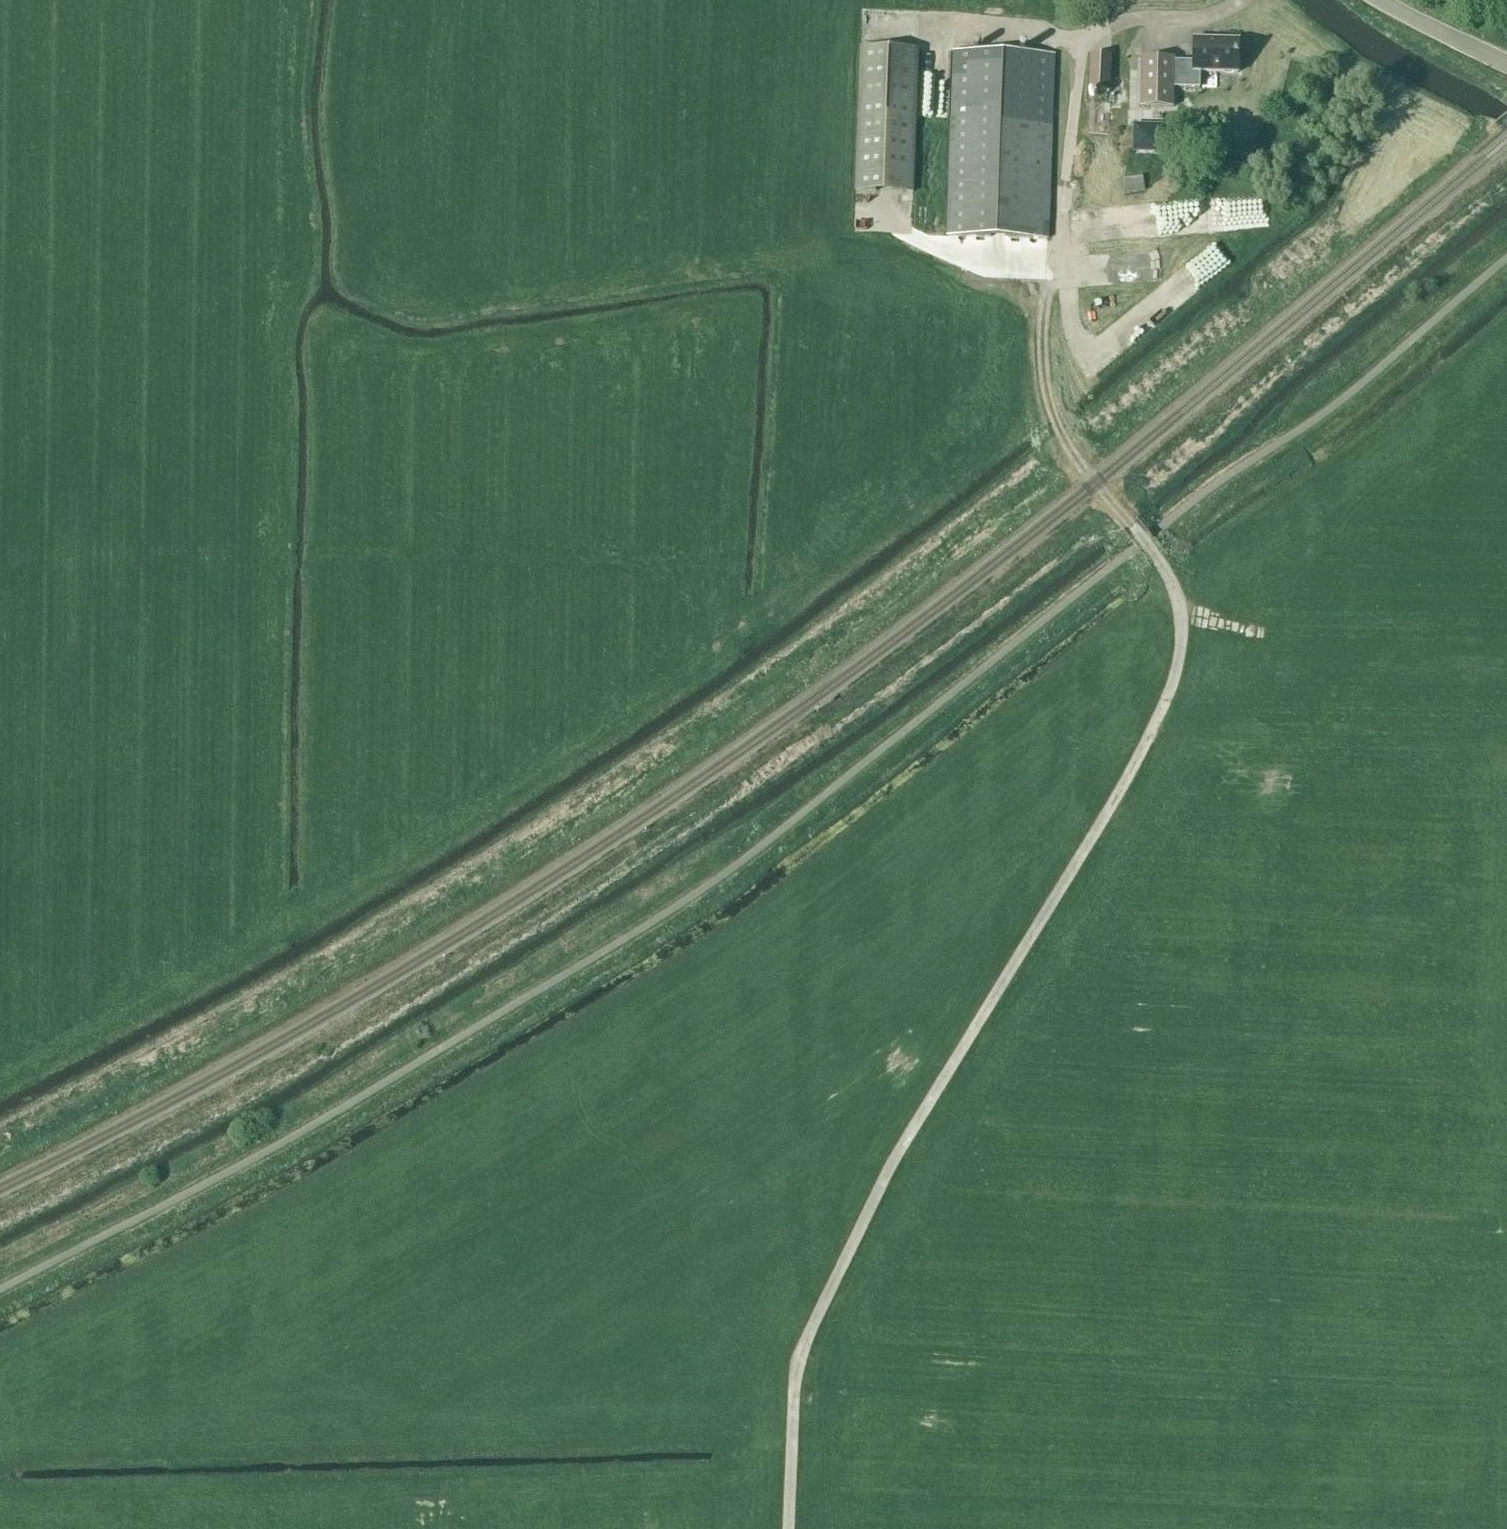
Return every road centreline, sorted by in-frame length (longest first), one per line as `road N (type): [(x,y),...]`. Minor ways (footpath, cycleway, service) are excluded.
road 1 (tertiary): [(1379,0),(1506,63)]

